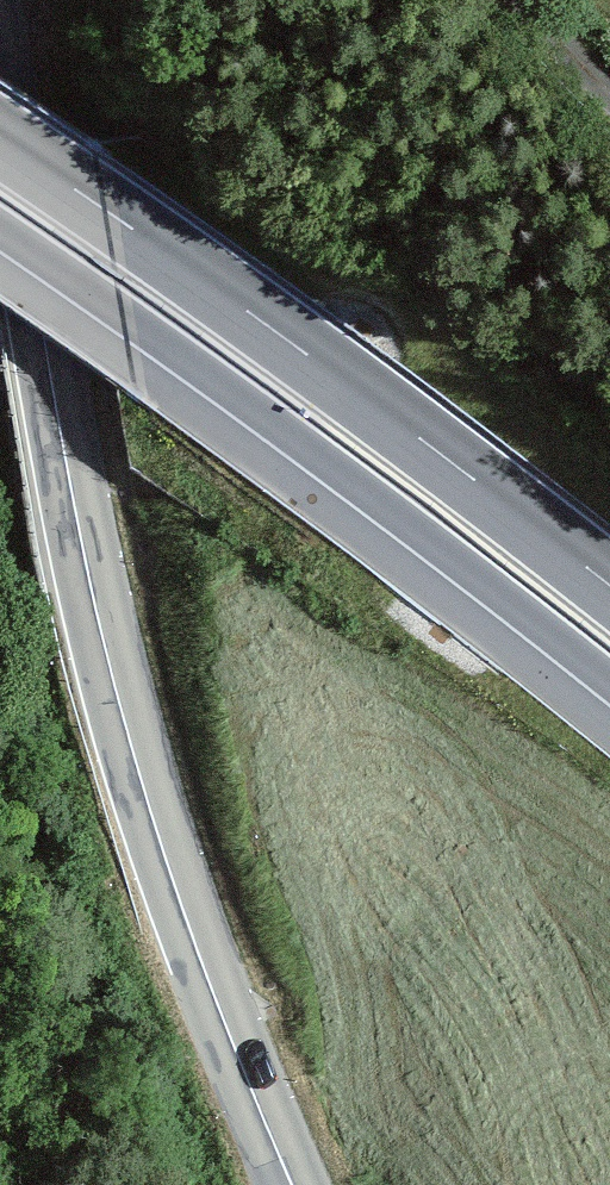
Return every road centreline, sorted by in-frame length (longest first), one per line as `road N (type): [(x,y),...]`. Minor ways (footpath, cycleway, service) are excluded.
road 1 (secondary): [(292,1184),(198,951),(117,695),(60,429),(0,85)]
road 2 (trunk): [(0,229),(249,405),(609,681)]
road 3 (trunk): [(609,586),(277,333),(0,139)]
road 4 (track): [(524,0),(609,96)]

